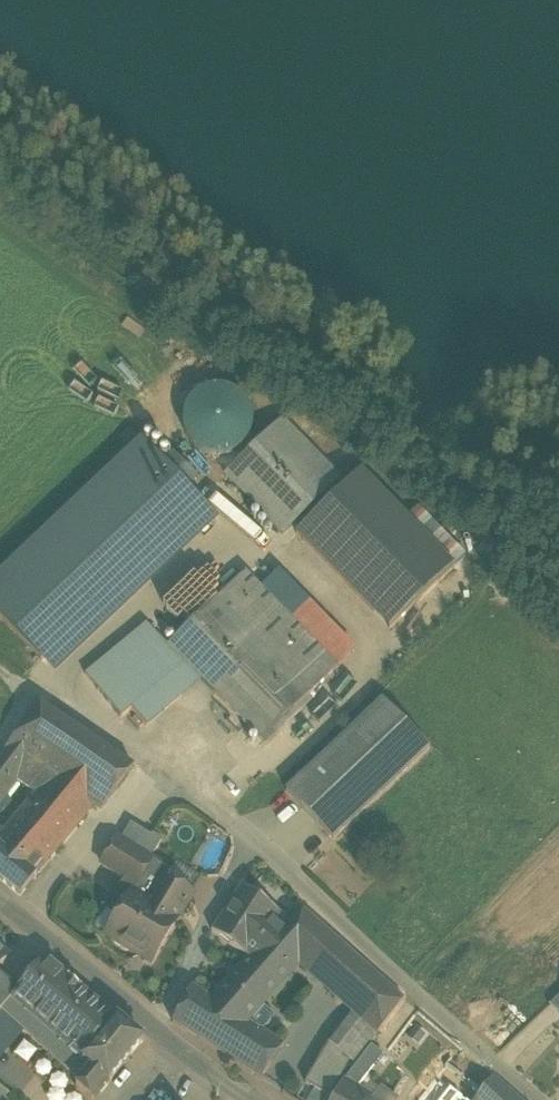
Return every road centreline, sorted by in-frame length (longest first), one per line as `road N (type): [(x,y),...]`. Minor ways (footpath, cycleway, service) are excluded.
road 1 (residential): [(532,1099),(252,842)]
road 2 (residential): [(252,842),(0,674)]
road 3 (residential): [(158,1032),(252,842)]
road 4 (residential): [(158,1032),(0,904)]

